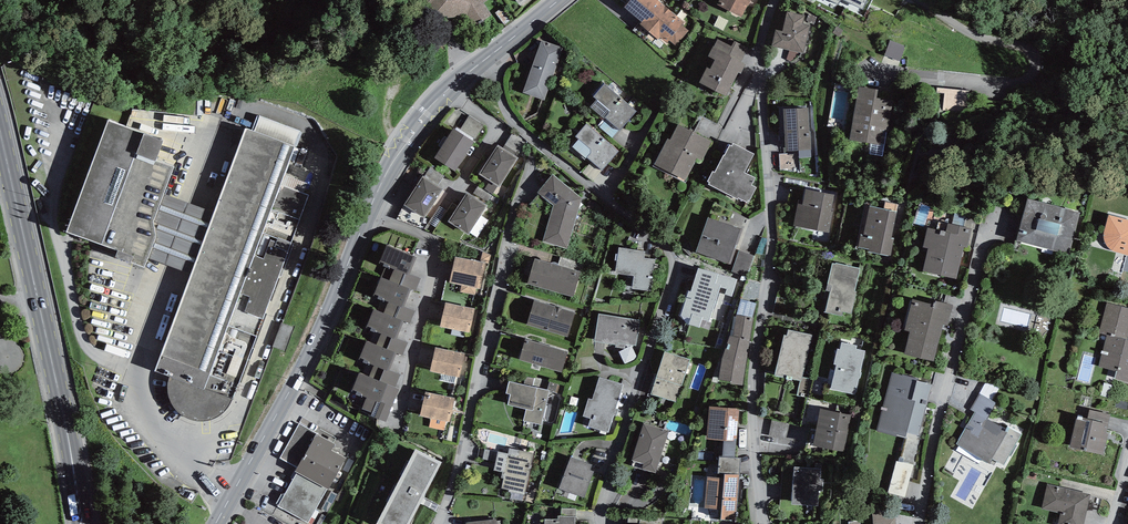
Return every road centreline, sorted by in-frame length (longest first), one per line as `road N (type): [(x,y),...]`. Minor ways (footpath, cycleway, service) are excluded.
road 1 (trunk): [(0,508),(1127,201)]
road 2 (residential): [(492,55),(505,116),(668,255),(669,295),(601,493),(601,523)]
road 3 (tertiary): [(492,55),(423,118),(385,175),(306,364),(214,523)]
road 4 (residential): [(765,523),(753,413),(772,194),(760,52),(777,0)]
road 5 (primary): [(82,523),(58,375),(0,135)]
road 6 (residential): [(526,185),(440,523)]
road 7 (residential): [(982,225),(918,523)]

